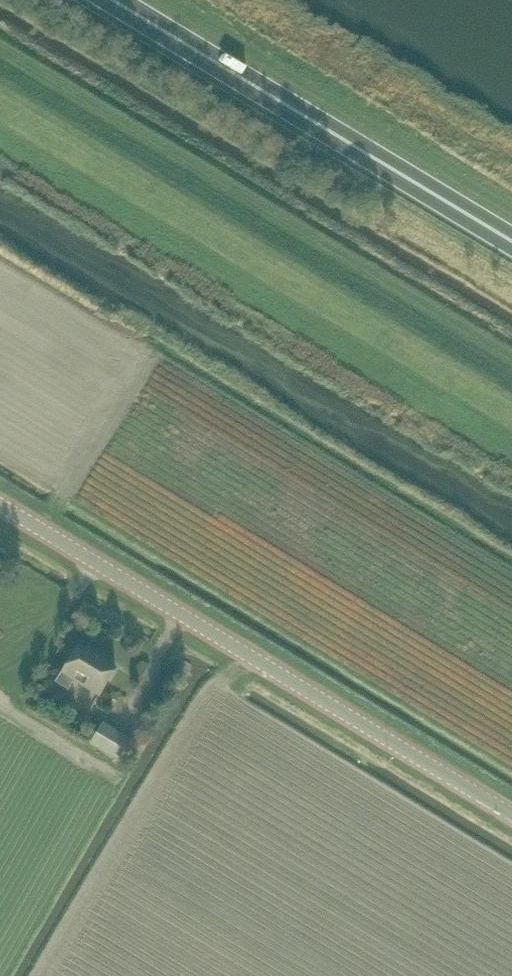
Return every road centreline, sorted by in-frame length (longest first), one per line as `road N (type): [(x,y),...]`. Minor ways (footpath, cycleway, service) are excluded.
road 1 (unclassified): [(511,814),(0,504)]
road 2 (primary): [(511,241),(113,0)]

